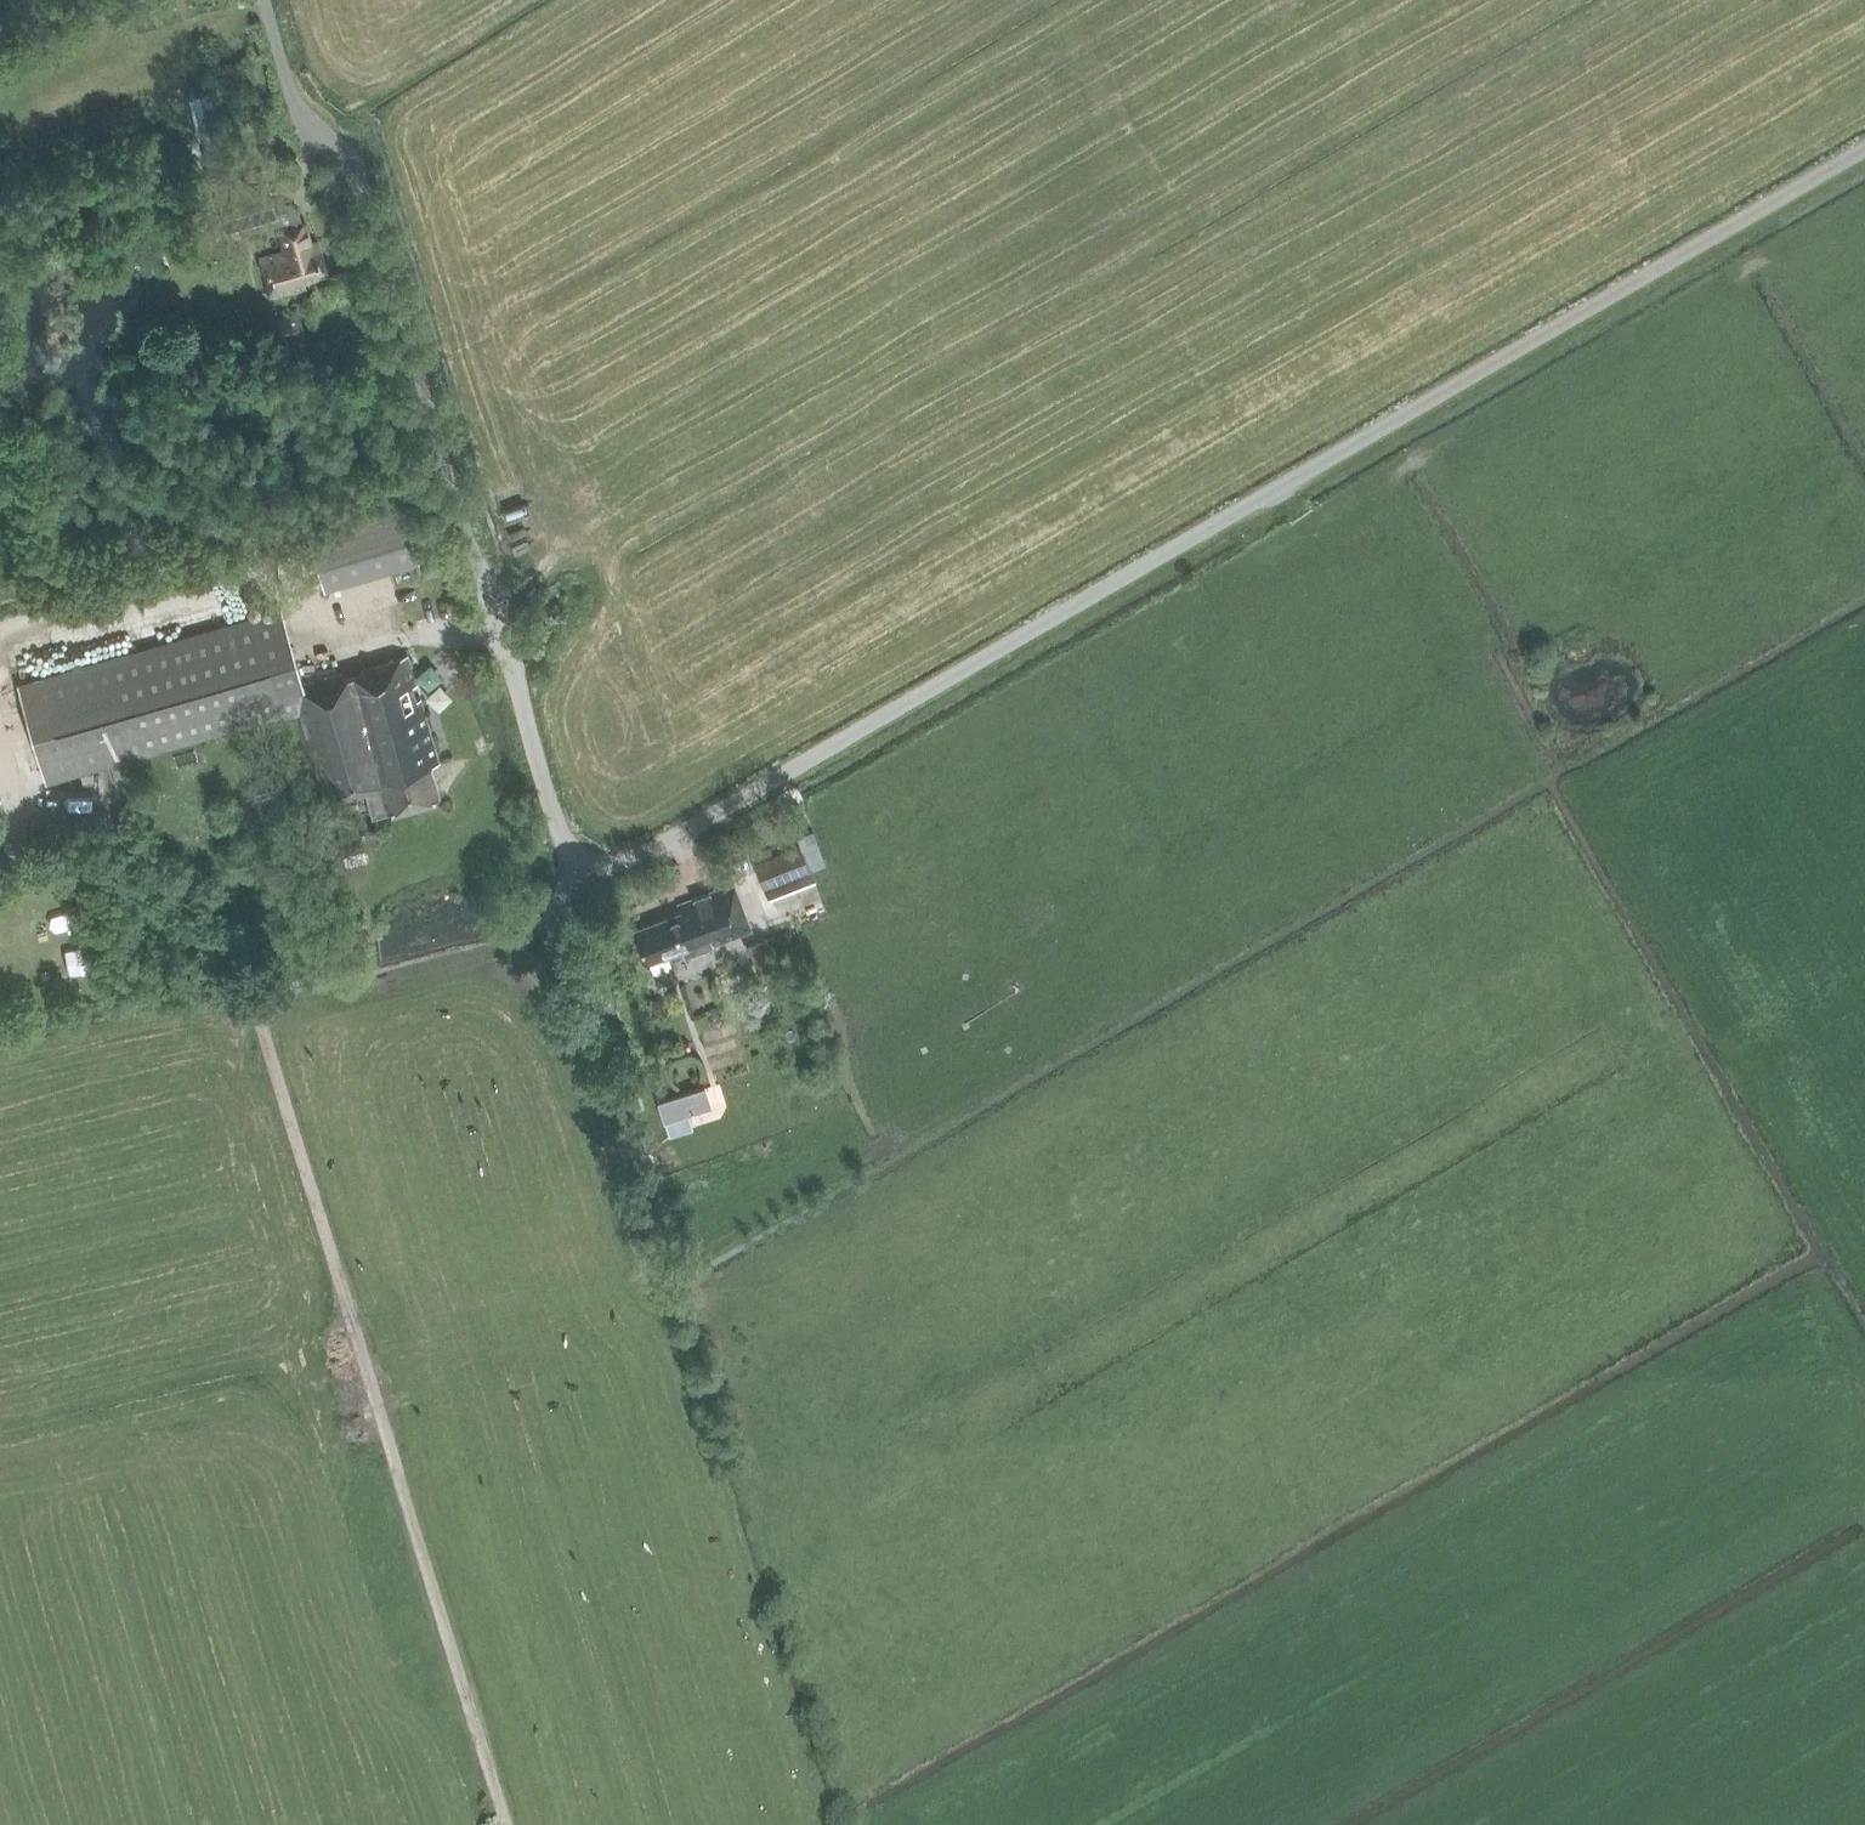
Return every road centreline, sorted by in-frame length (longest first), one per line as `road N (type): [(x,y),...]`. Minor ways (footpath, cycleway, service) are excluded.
road 1 (unclassified): [(261,0),(296,111),(359,175),(563,848),(593,868),(642,854),(1864,149)]

